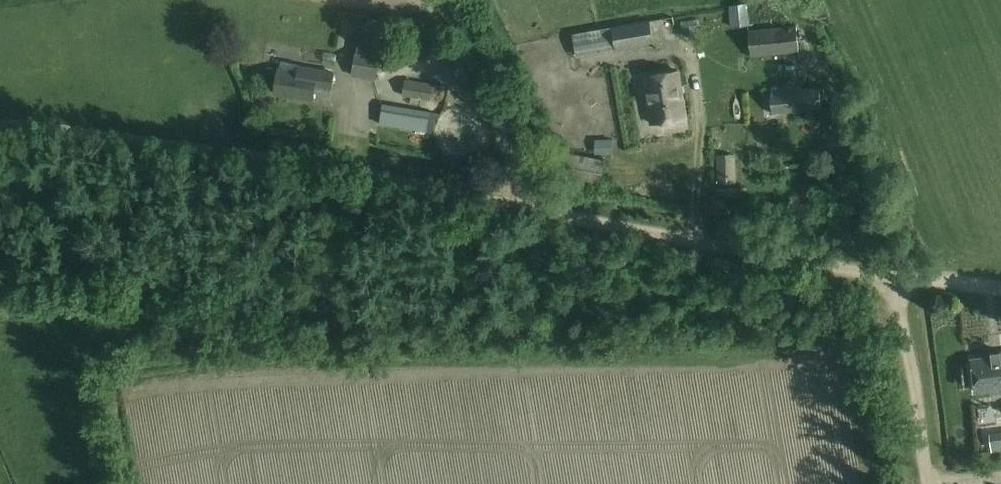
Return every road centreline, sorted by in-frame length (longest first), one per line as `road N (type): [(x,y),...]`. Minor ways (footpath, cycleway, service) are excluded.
road 1 (track): [(1000,293),(306,162),(0,122)]
road 2 (track): [(523,206),(517,170),(442,0)]
road 3 (track): [(928,483),(897,275)]

